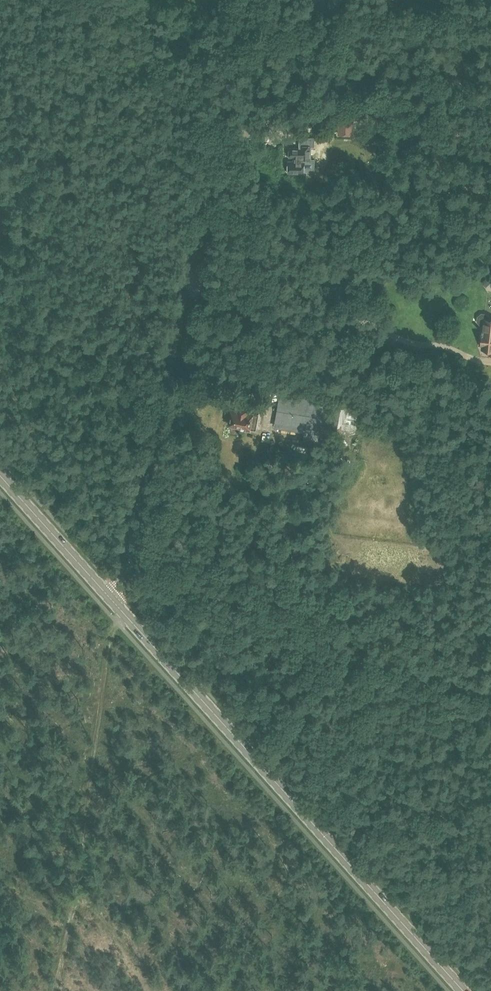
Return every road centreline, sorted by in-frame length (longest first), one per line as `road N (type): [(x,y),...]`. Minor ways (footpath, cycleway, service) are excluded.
road 1 (unclassified): [(108,596),(123,582),(245,0)]
road 2 (primary): [(463,990),(108,596)]
road 3 (track): [(49,990),(76,873),(109,643),(126,615)]
road 4 (primary): [(108,596),(0,477)]

